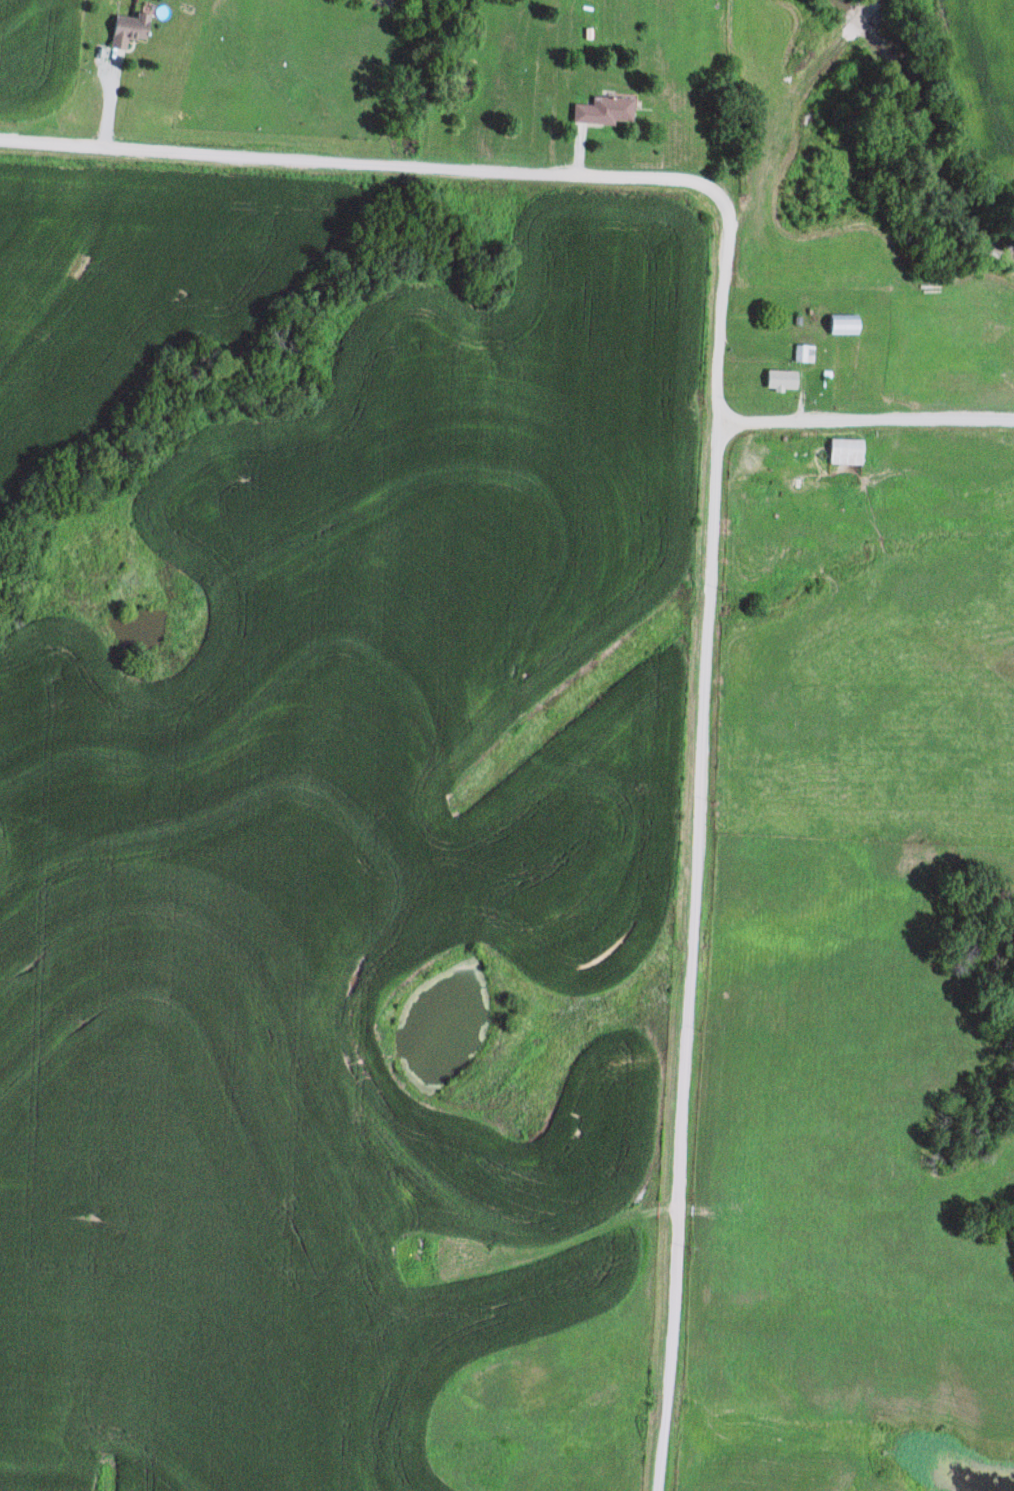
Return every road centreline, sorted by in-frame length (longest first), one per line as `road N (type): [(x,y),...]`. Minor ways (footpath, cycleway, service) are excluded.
road 1 (residential): [(719,416),(661,1490)]
road 2 (residential): [(0,137),(696,179),(727,197),(729,213),(719,416)]
road 3 (residential): [(339,1181),(365,1198),(424,1274),(445,1279),(521,1261),(638,1210),(678,1205)]
road 4 (residential): [(1013,417),(719,416)]

